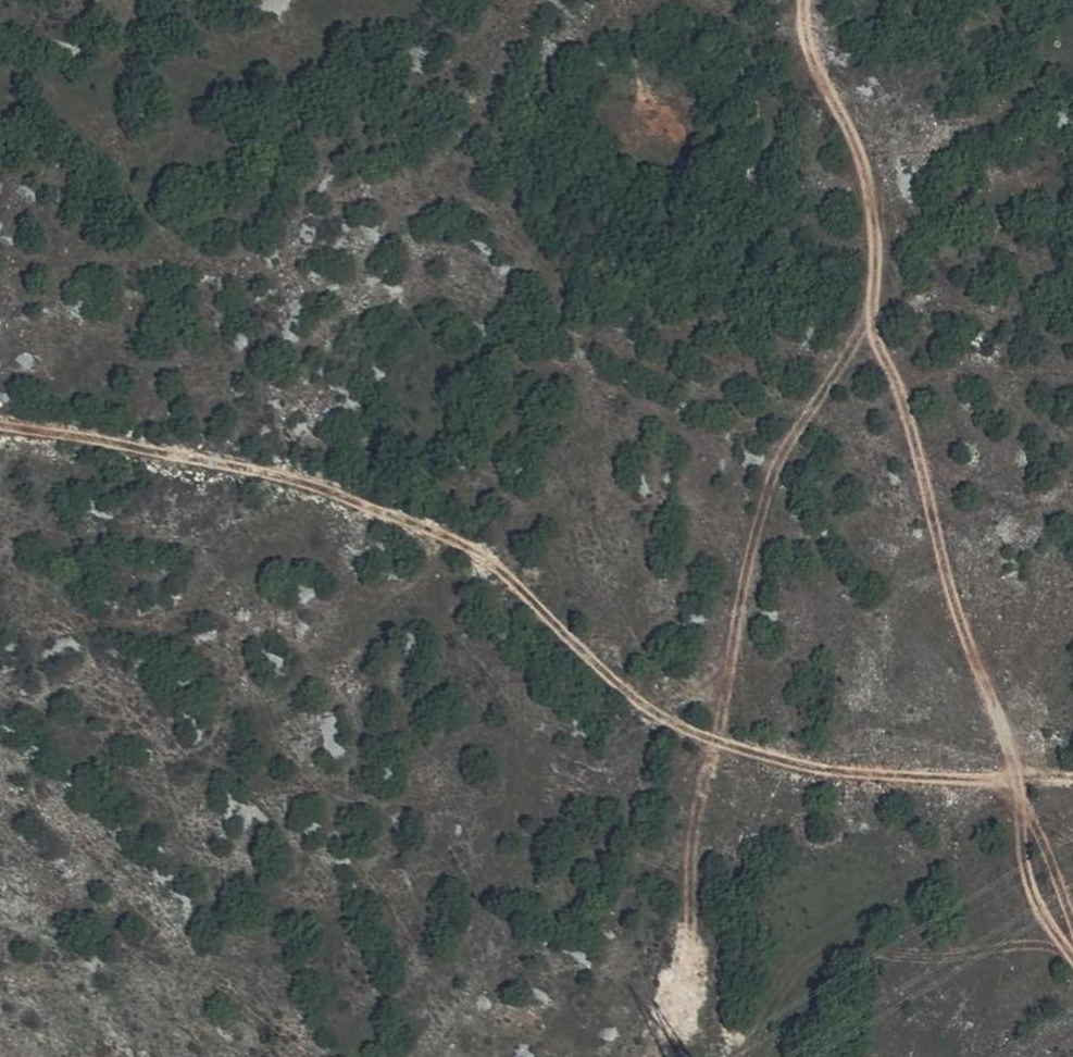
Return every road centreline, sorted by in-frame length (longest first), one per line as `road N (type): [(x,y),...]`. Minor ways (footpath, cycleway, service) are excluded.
road 1 (track): [(0,424),(282,476),(436,535),(509,574),(617,685),(717,742),(822,772),(953,783),(1072,778)]
road 2 (track): [(1072,954),(1031,884),(1015,780),(902,389),(876,332),(881,205),(861,141),(804,40),(807,0)]

